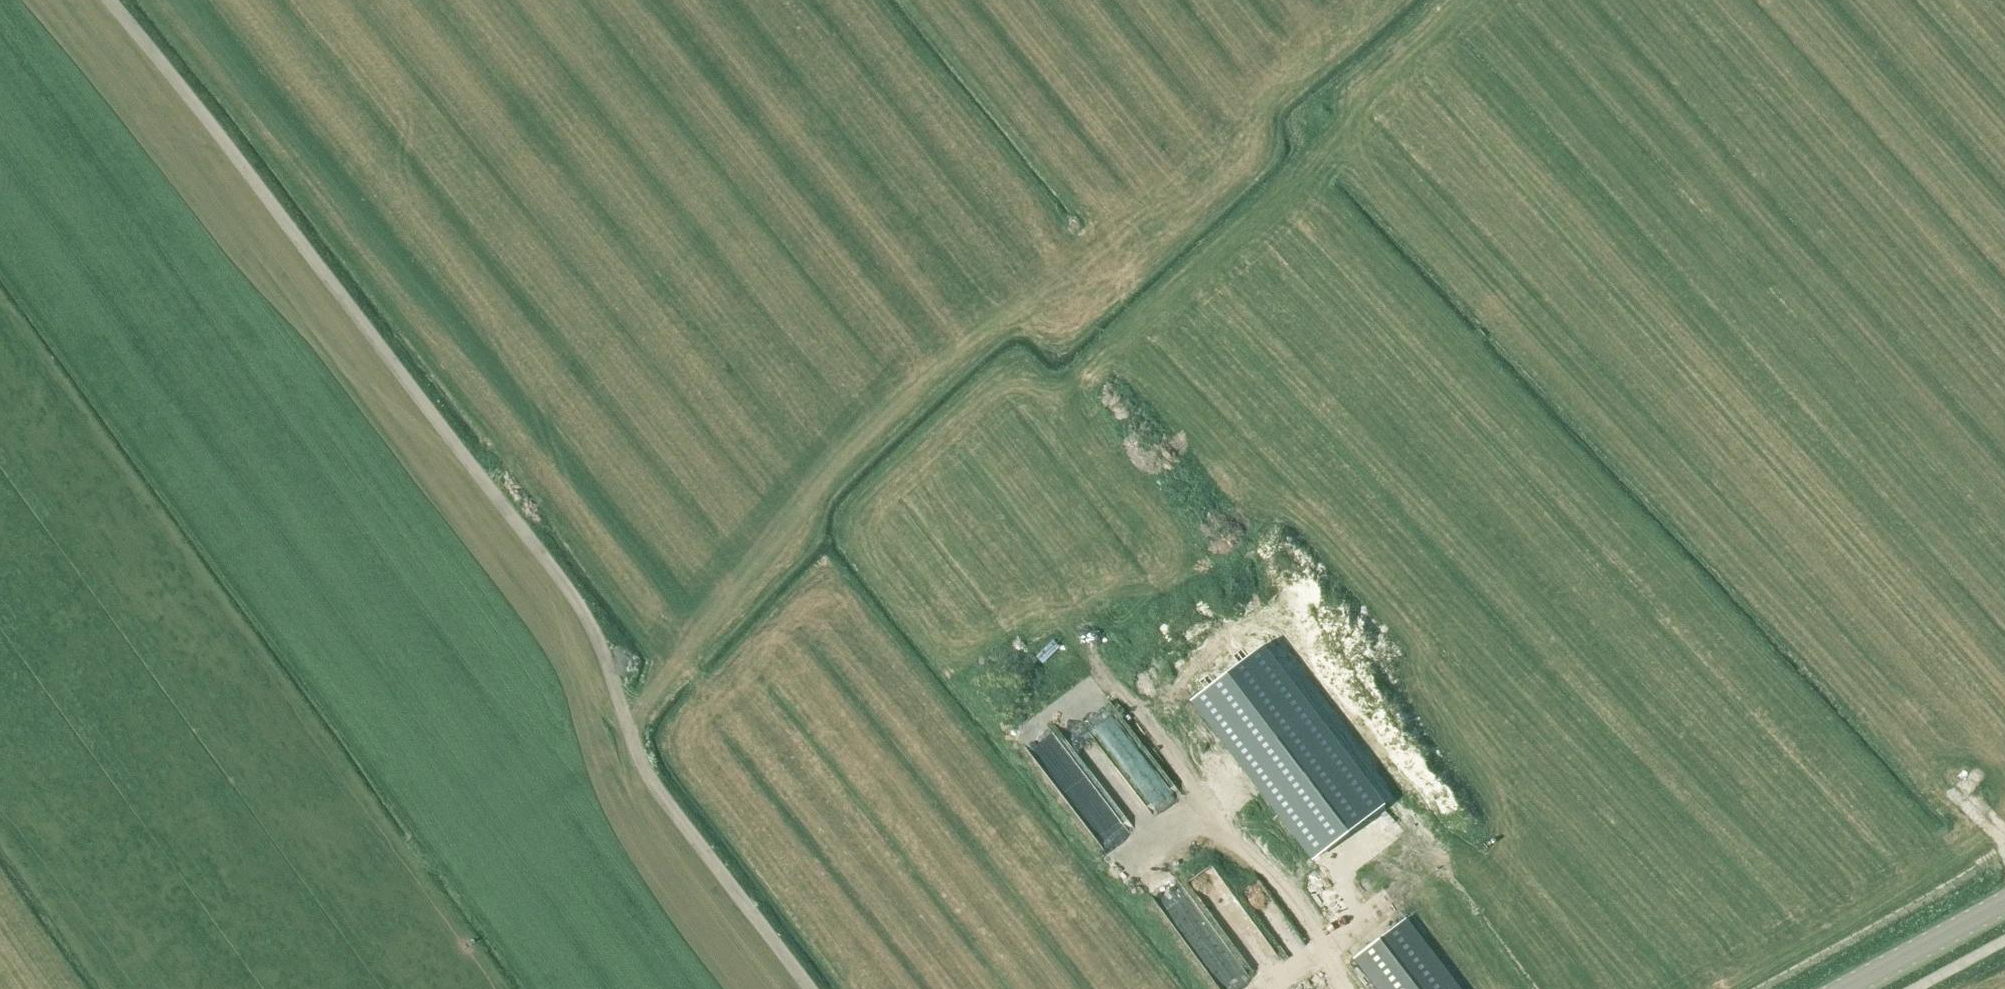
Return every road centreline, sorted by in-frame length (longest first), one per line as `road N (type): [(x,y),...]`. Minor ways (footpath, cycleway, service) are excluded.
road 1 (track): [(811,988),(644,770),(573,590),(108,0)]
road 2 (tertiary): [(1842,988),(2004,903)]

